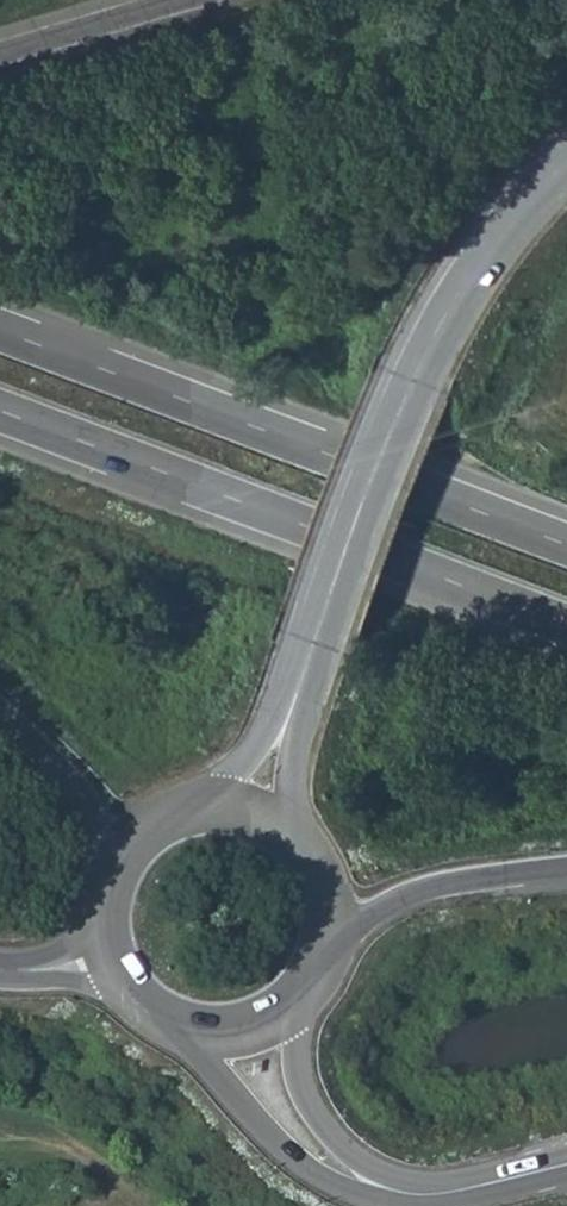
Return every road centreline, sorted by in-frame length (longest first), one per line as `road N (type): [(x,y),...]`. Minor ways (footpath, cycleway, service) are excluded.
road 1 (trunk): [(566,545),(0,330)]
road 2 (trunk): [(0,410),(566,625)]
road 3 (tertiary): [(566,151),(510,207),(436,324),(319,632)]
road 4 (trunk): [(331,939),(409,896),(566,868)]
road 5 (tertiary): [(188,1043),(273,1149),(317,1181),(368,1196)]
road 6 (tertiary): [(319,632),(277,723),(210,806)]
road 7 (trunk): [(198,0),(0,59)]
road 8 (tertiary): [(566,1164),(415,1203),(368,1196)]
road 9 (tertiary): [(284,830),(292,739),(319,632)]
road 10 (tertiary): [(368,1196),(292,1084),(284,1021)]
road 11 (trunk): [(0,707),(73,777),(118,850)]
road 12 (tertiary): [(98,965),(118,1001),(150,1028),(188,1043)]
road 13 (tertiary): [(331,939),(328,898),(312,860),(284,830)]
road 14 (tertiary): [(118,850),(98,885),(91,925),(98,965)]

